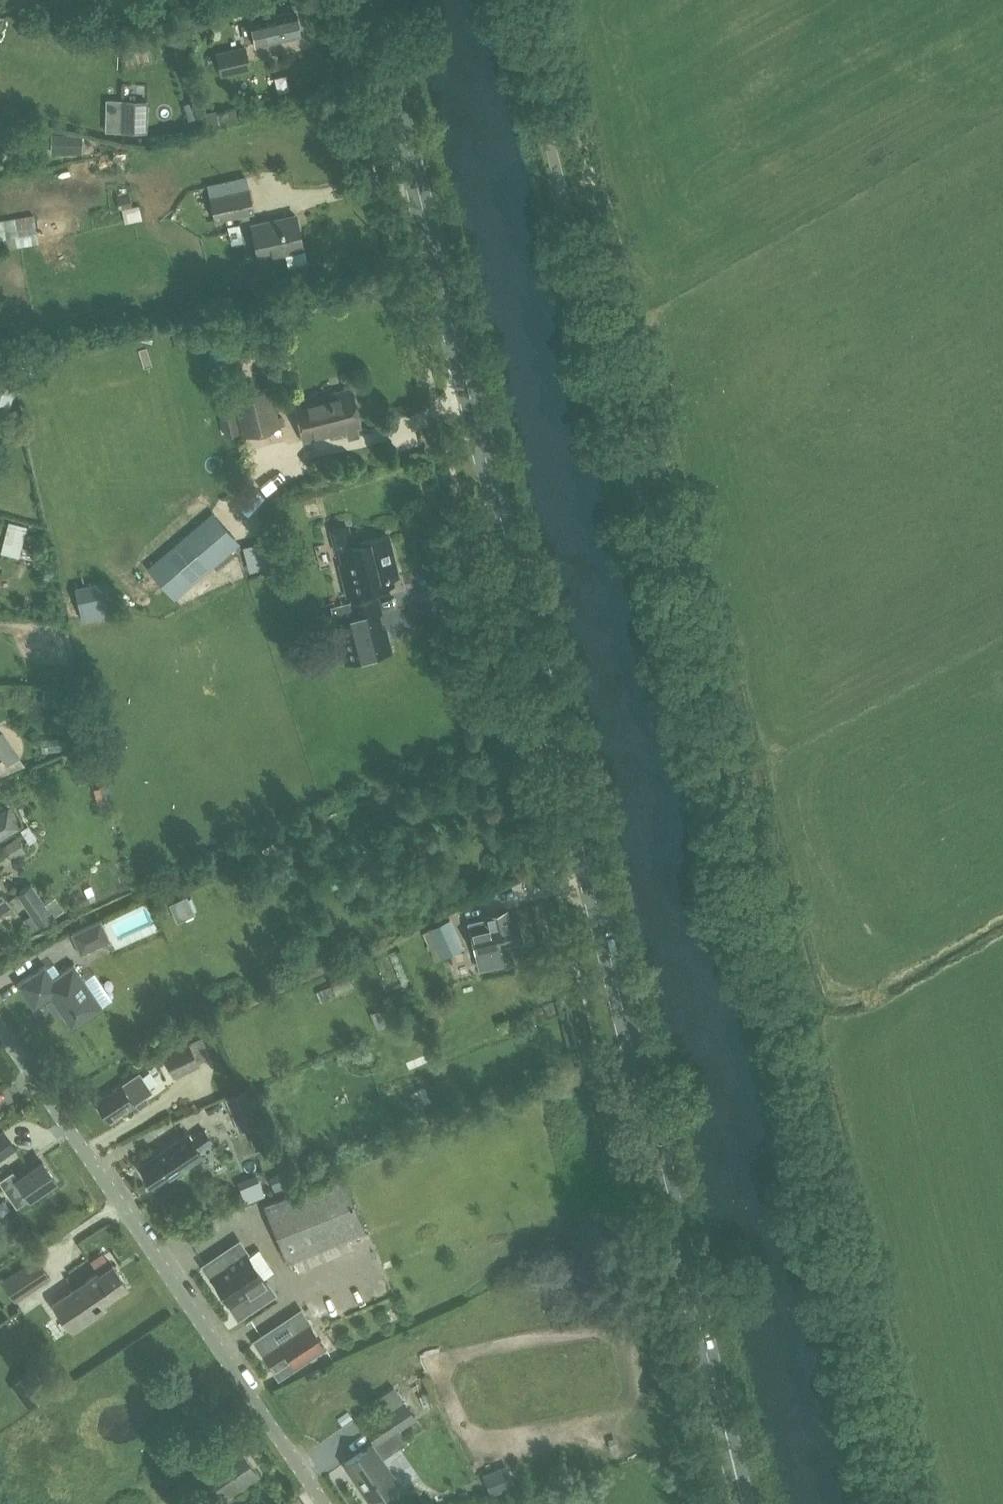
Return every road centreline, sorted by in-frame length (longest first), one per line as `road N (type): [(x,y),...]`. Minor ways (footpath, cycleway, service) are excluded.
road 1 (secondary): [(743,1503),(371,0)]
road 2 (unclassified): [(890,1503),(609,379)]
road 3 (unclassified): [(322,1503),(0,1028)]

